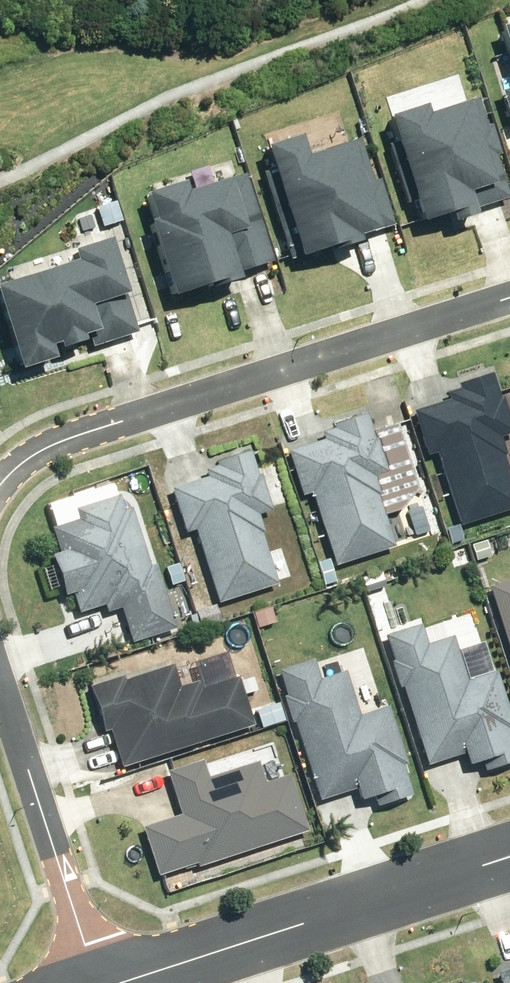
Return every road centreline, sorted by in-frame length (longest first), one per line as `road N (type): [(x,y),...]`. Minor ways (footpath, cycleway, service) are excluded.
road 1 (residential): [(0,484),(52,445),(509,300)]
road 2 (residential): [(509,855),(113,982)]
road 3 (residential): [(95,982),(0,685)]

